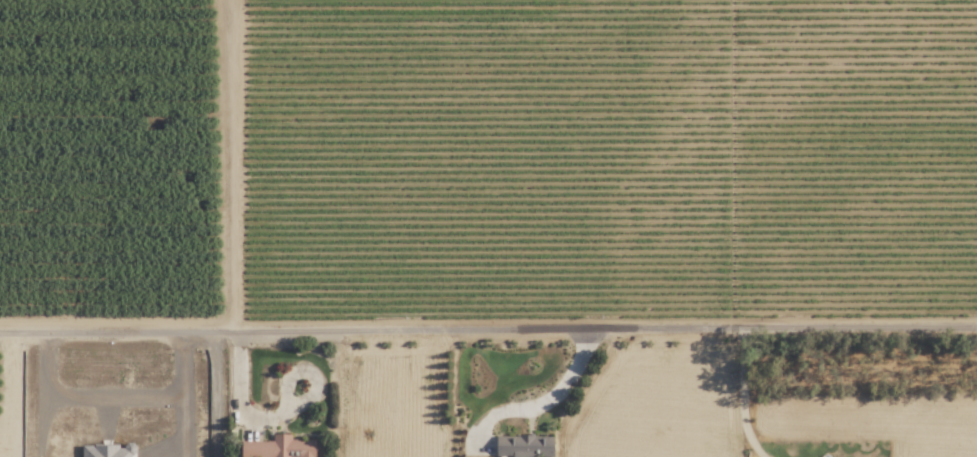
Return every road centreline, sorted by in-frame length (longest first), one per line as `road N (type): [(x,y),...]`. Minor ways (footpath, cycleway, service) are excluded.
road 1 (residential): [(0,337),(976,336)]
road 2 (track): [(236,0),(238,337)]

